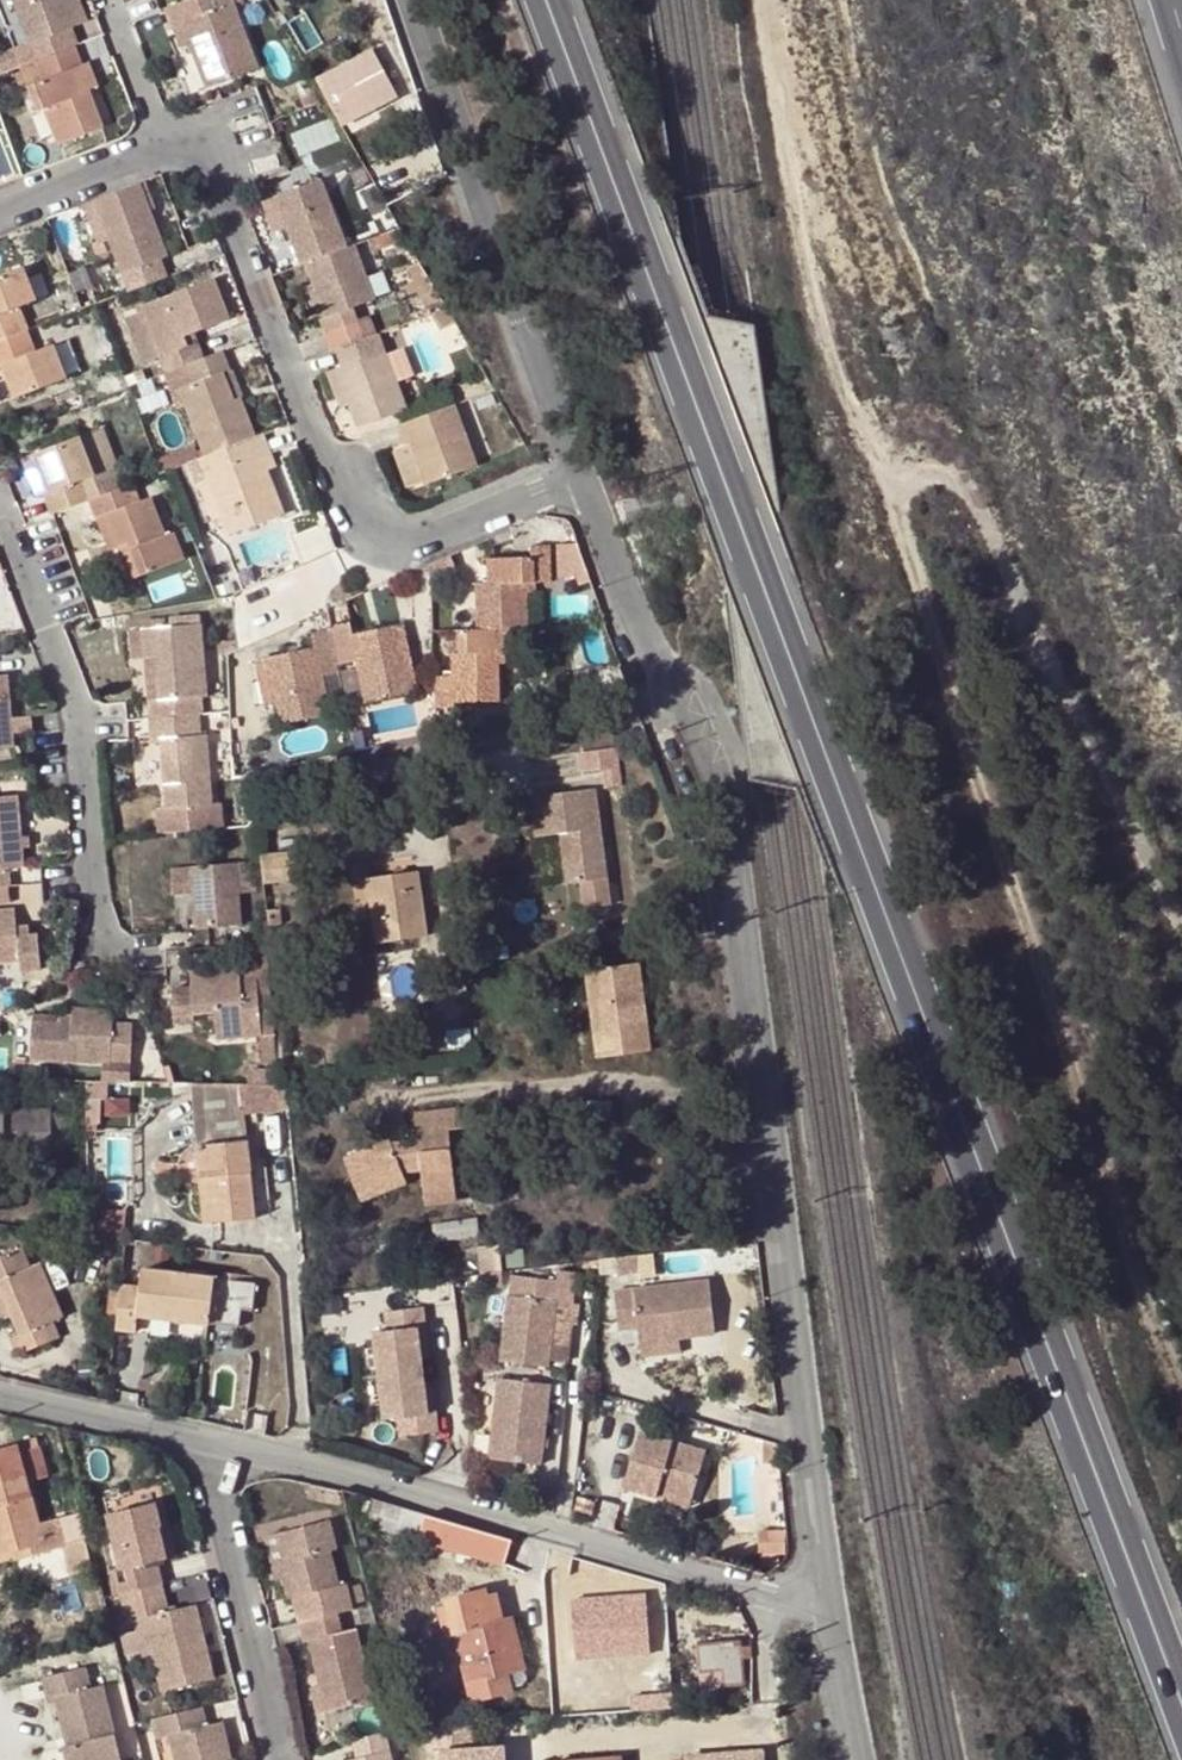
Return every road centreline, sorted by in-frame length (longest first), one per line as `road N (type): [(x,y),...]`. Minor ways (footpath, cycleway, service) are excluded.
road 1 (primary): [(543,0),(1181,1707)]
road 2 (track): [(1181,1417),(901,555),(883,464),(838,395),(768,0)]
road 3 (unclassified): [(581,479),(635,612),(721,787),(828,1613)]
road 4 (residential): [(165,146),(194,143),(221,180),(362,520),(420,531),(450,526),(581,479)]
road 5 (residential): [(828,1613),(203,1439)]
road 6 (track): [(1181,940),(977,502),(941,466),(883,464)]
road 7 (unclassified): [(400,0),(581,479)]
road 8 (residential): [(0,509),(78,720),(103,949)]
road 9 (residential): [(203,1439),(283,1759)]
road 10 (residential): [(203,1439),(0,1392)]
road 11 (residential): [(0,210),(165,146)]
road 12 (residential): [(108,0),(165,146)]
road 13 (unclassified): [(828,1613),(857,1759)]

